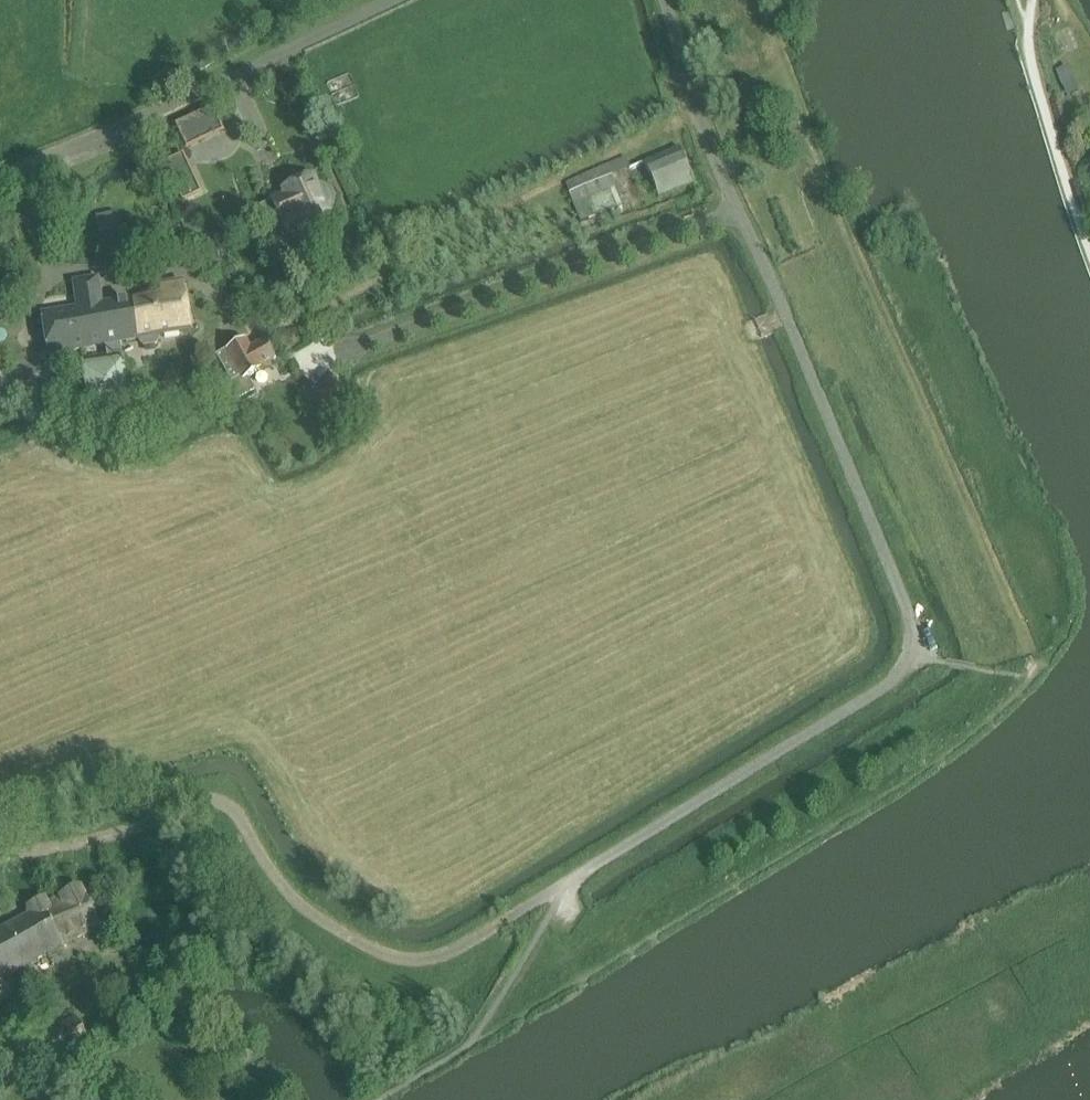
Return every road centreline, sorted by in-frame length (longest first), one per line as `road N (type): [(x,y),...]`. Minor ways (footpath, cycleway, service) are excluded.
road 1 (unclassified): [(568,884),(898,689),(919,663),(913,617),(694,96),(665,0)]
road 2 (track): [(0,867),(227,818),(303,904),(401,966),(460,956),(568,884)]

